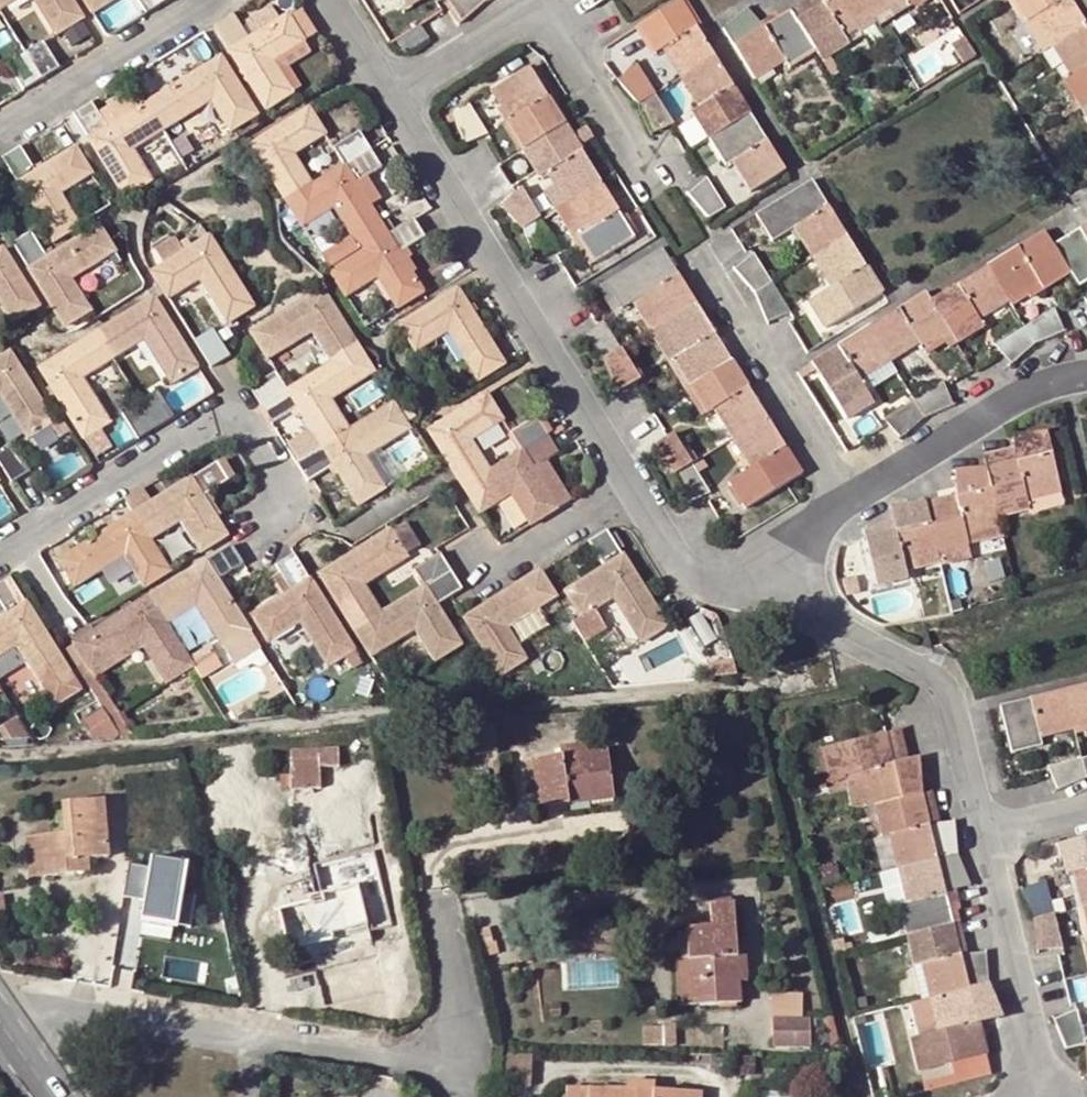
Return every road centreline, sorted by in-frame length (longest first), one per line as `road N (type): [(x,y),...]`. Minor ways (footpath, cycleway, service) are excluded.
road 1 (residential): [(0,1011),(459,1071)]
road 2 (residential): [(391,104),(620,482)]
road 3 (residential): [(391,104),(551,10),(655,194)]
road 4 (residential): [(739,584),(939,683),(984,836)]
road 5 (residential): [(0,553),(232,414),(282,499)]
road 6 (residential): [(854,508),(699,248)]
road 7 (residential): [(854,508),(1041,390),(1086,378)]
road 8 (residential): [(984,836),(1035,1096)]
road 9 (residential): [(214,0),(0,141)]
road 10 (residential): [(435,902),(459,1071)]
road 11 (residential): [(620,482),(480,573)]
road 12 (residential): [(620,482),(684,565),(739,584)]
road 13 (residential): [(739,584),(854,508)]
road 14 (residential): [(330,0),(391,104)]

